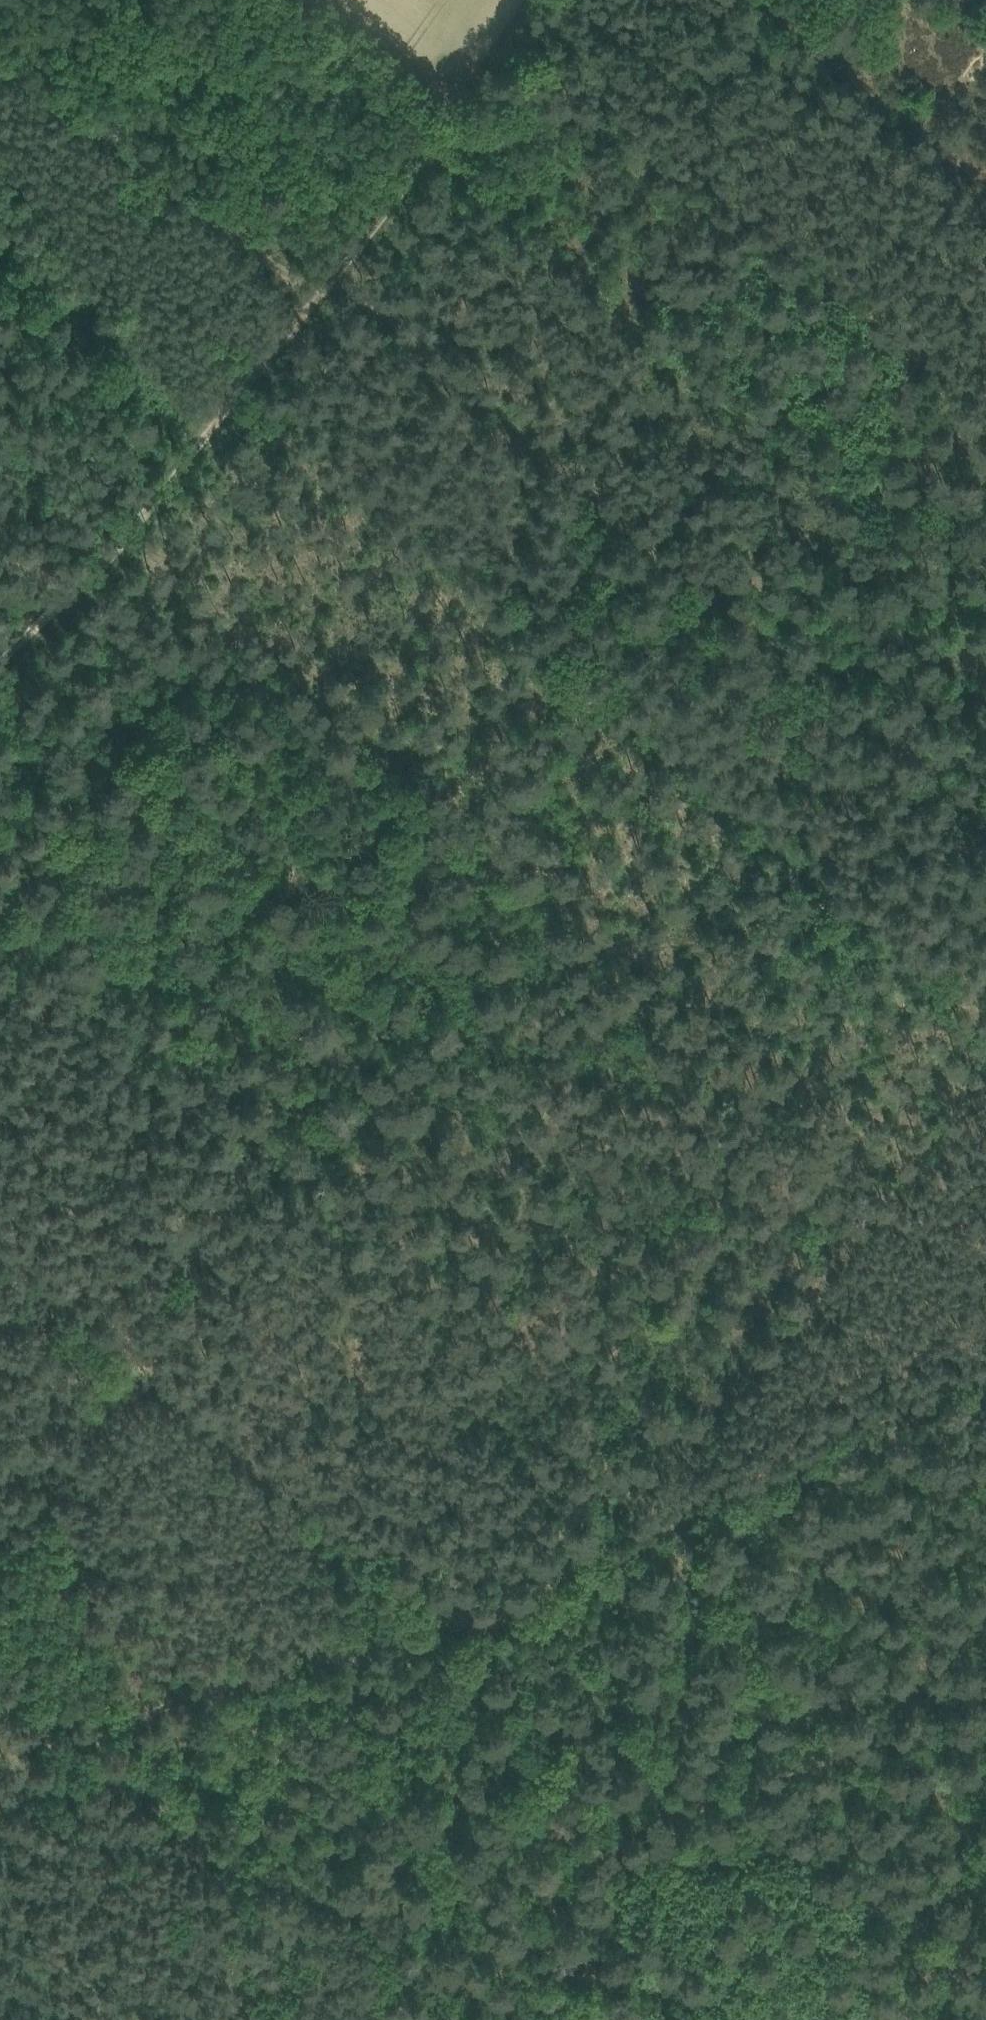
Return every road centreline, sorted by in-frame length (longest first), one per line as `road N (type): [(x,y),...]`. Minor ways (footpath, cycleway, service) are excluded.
road 1 (track): [(0,685),(314,295),(333,286),(532,0)]
road 2 (track): [(481,1615),(850,1449),(985,1378)]
road 3 (track): [(314,295),(0,48)]

